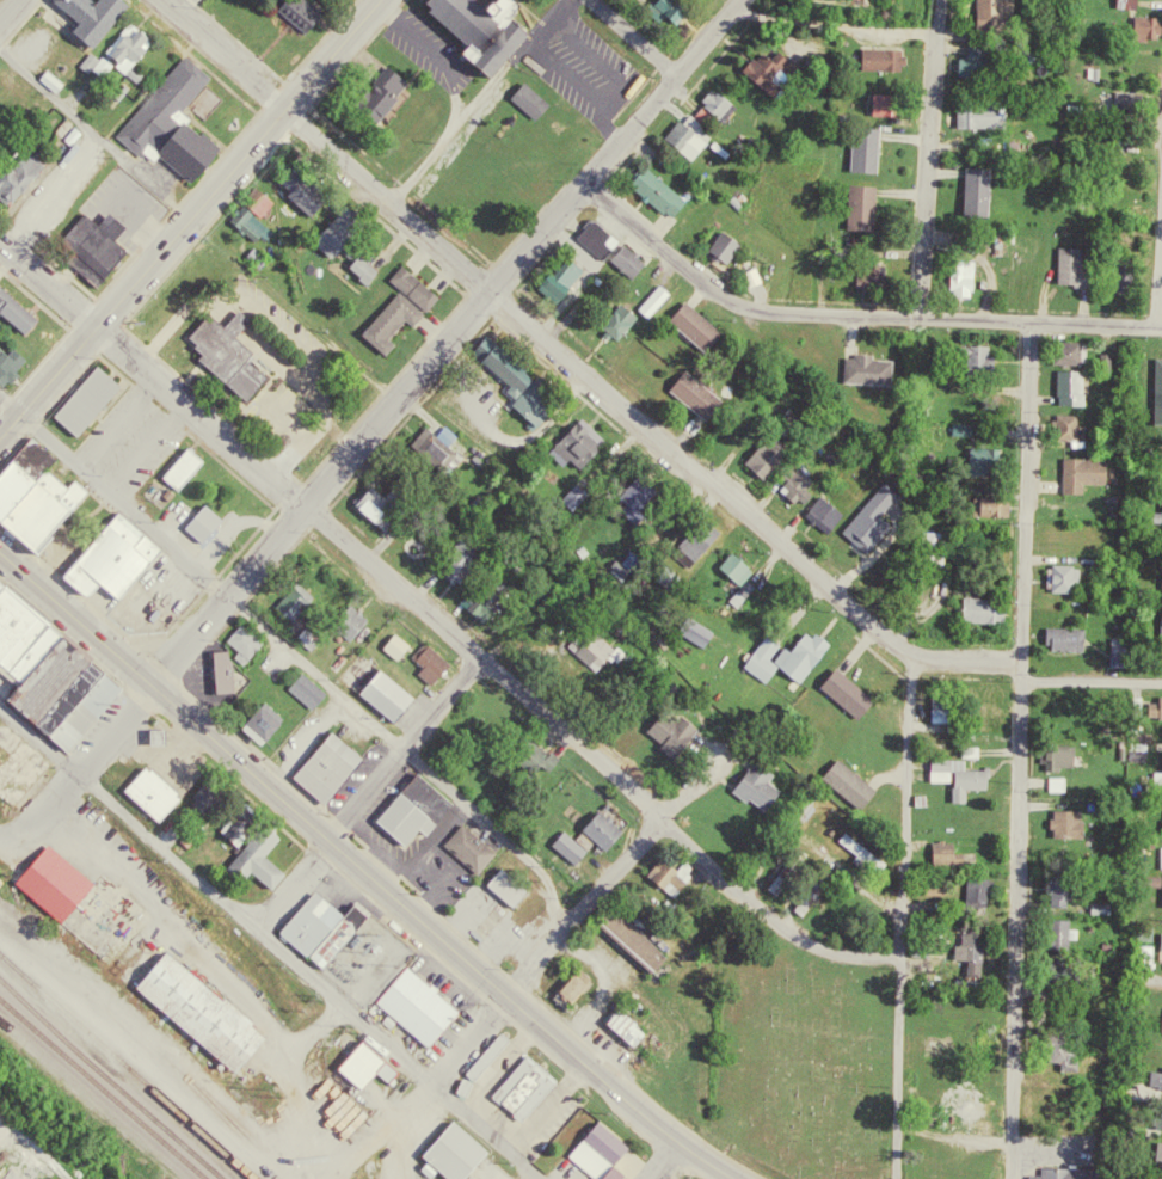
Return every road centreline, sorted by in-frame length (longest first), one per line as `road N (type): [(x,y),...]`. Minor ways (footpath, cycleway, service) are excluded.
road 1 (residential): [(900,963),(825,952),(757,910),(0,247)]
road 2 (residential): [(1021,665),(912,655),(893,644),(161,0)]
road 3 (residential): [(75,776),(741,0)]
road 4 (secondary): [(736,1178),(562,1046),(0,553)]
road 5 (residential): [(1011,1178),(1032,320)]
road 6 (residential): [(1161,325),(762,309),(708,285),(586,179)]
road 7 (secondary): [(0,436),(378,0)]
road 8 (residential): [(915,317),(941,0)]
road 9 (residential): [(912,655),(900,963)]
road 10 (residential): [(505,995),(659,819)]
road 11 (residential): [(331,841),(480,662)]
road 12 (residential): [(900,963),(895,1178)]
road 13 (residential): [(937,37),(728,14)]
road 14 (residential): [(1021,680),(1161,682)]
road 15 (residential): [(1154,325),(1161,198)]

